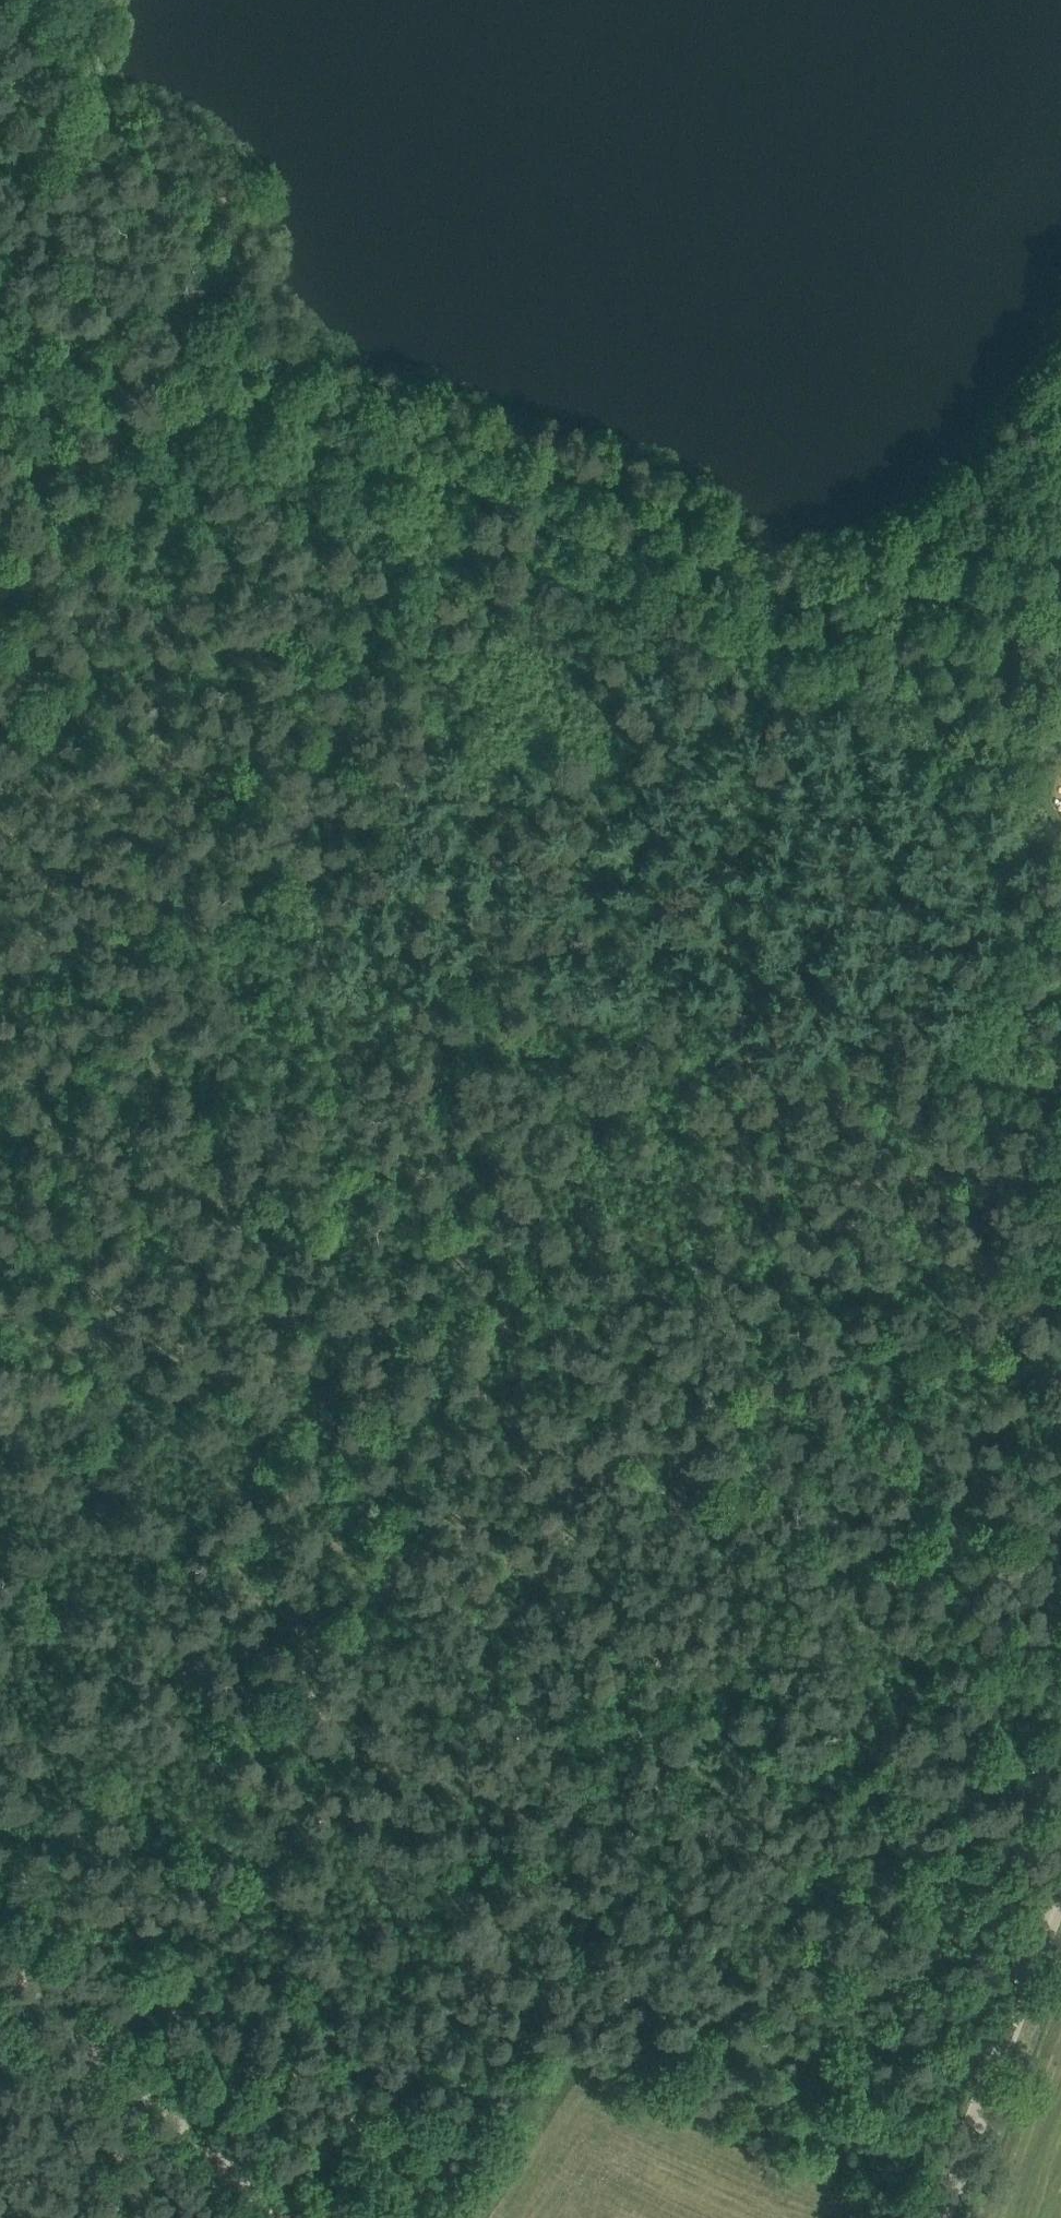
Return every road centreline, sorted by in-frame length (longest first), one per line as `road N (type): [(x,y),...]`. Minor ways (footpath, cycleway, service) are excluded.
road 1 (track): [(286,2217),(0,1957)]
road 2 (unclassified): [(941,2217),(1060,1885)]

